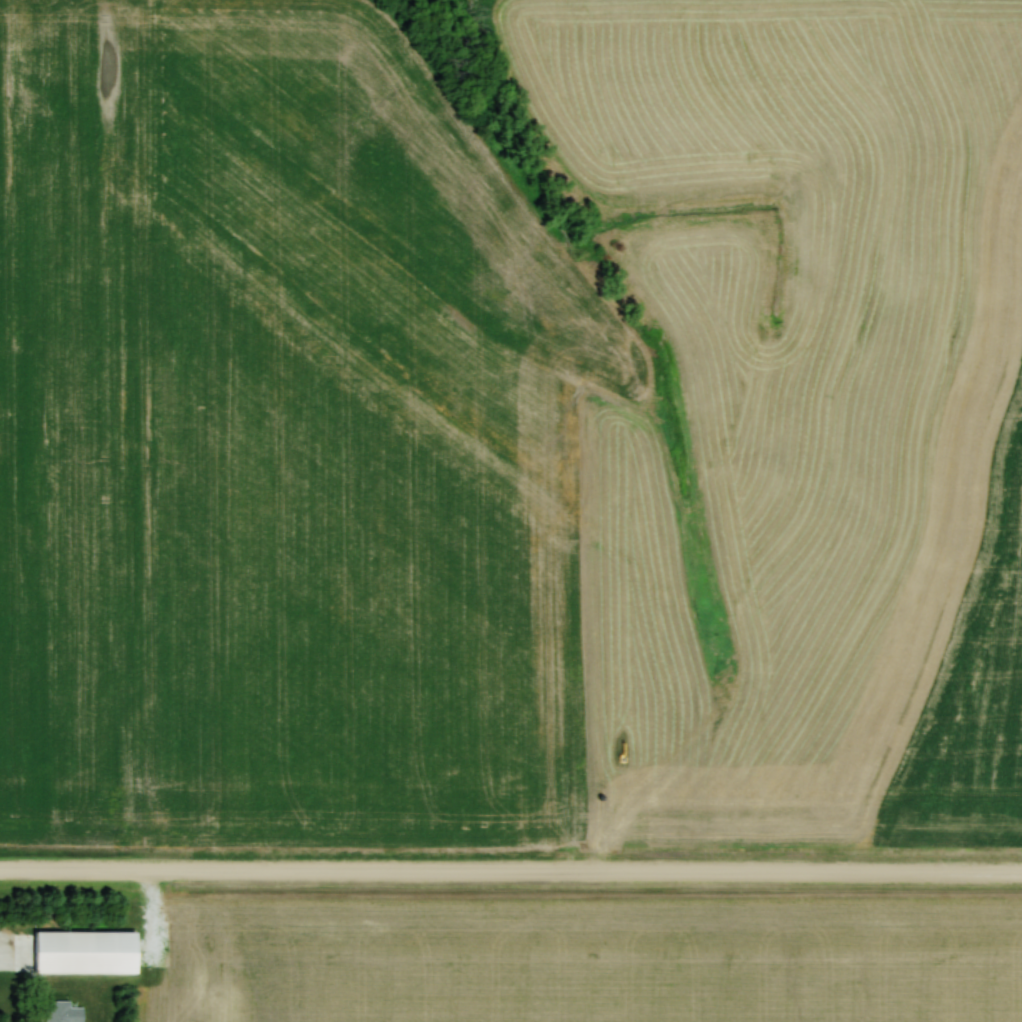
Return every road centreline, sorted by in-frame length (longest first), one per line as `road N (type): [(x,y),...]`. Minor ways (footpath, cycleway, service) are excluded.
road 1 (residential): [(0,872),(1021,876)]

